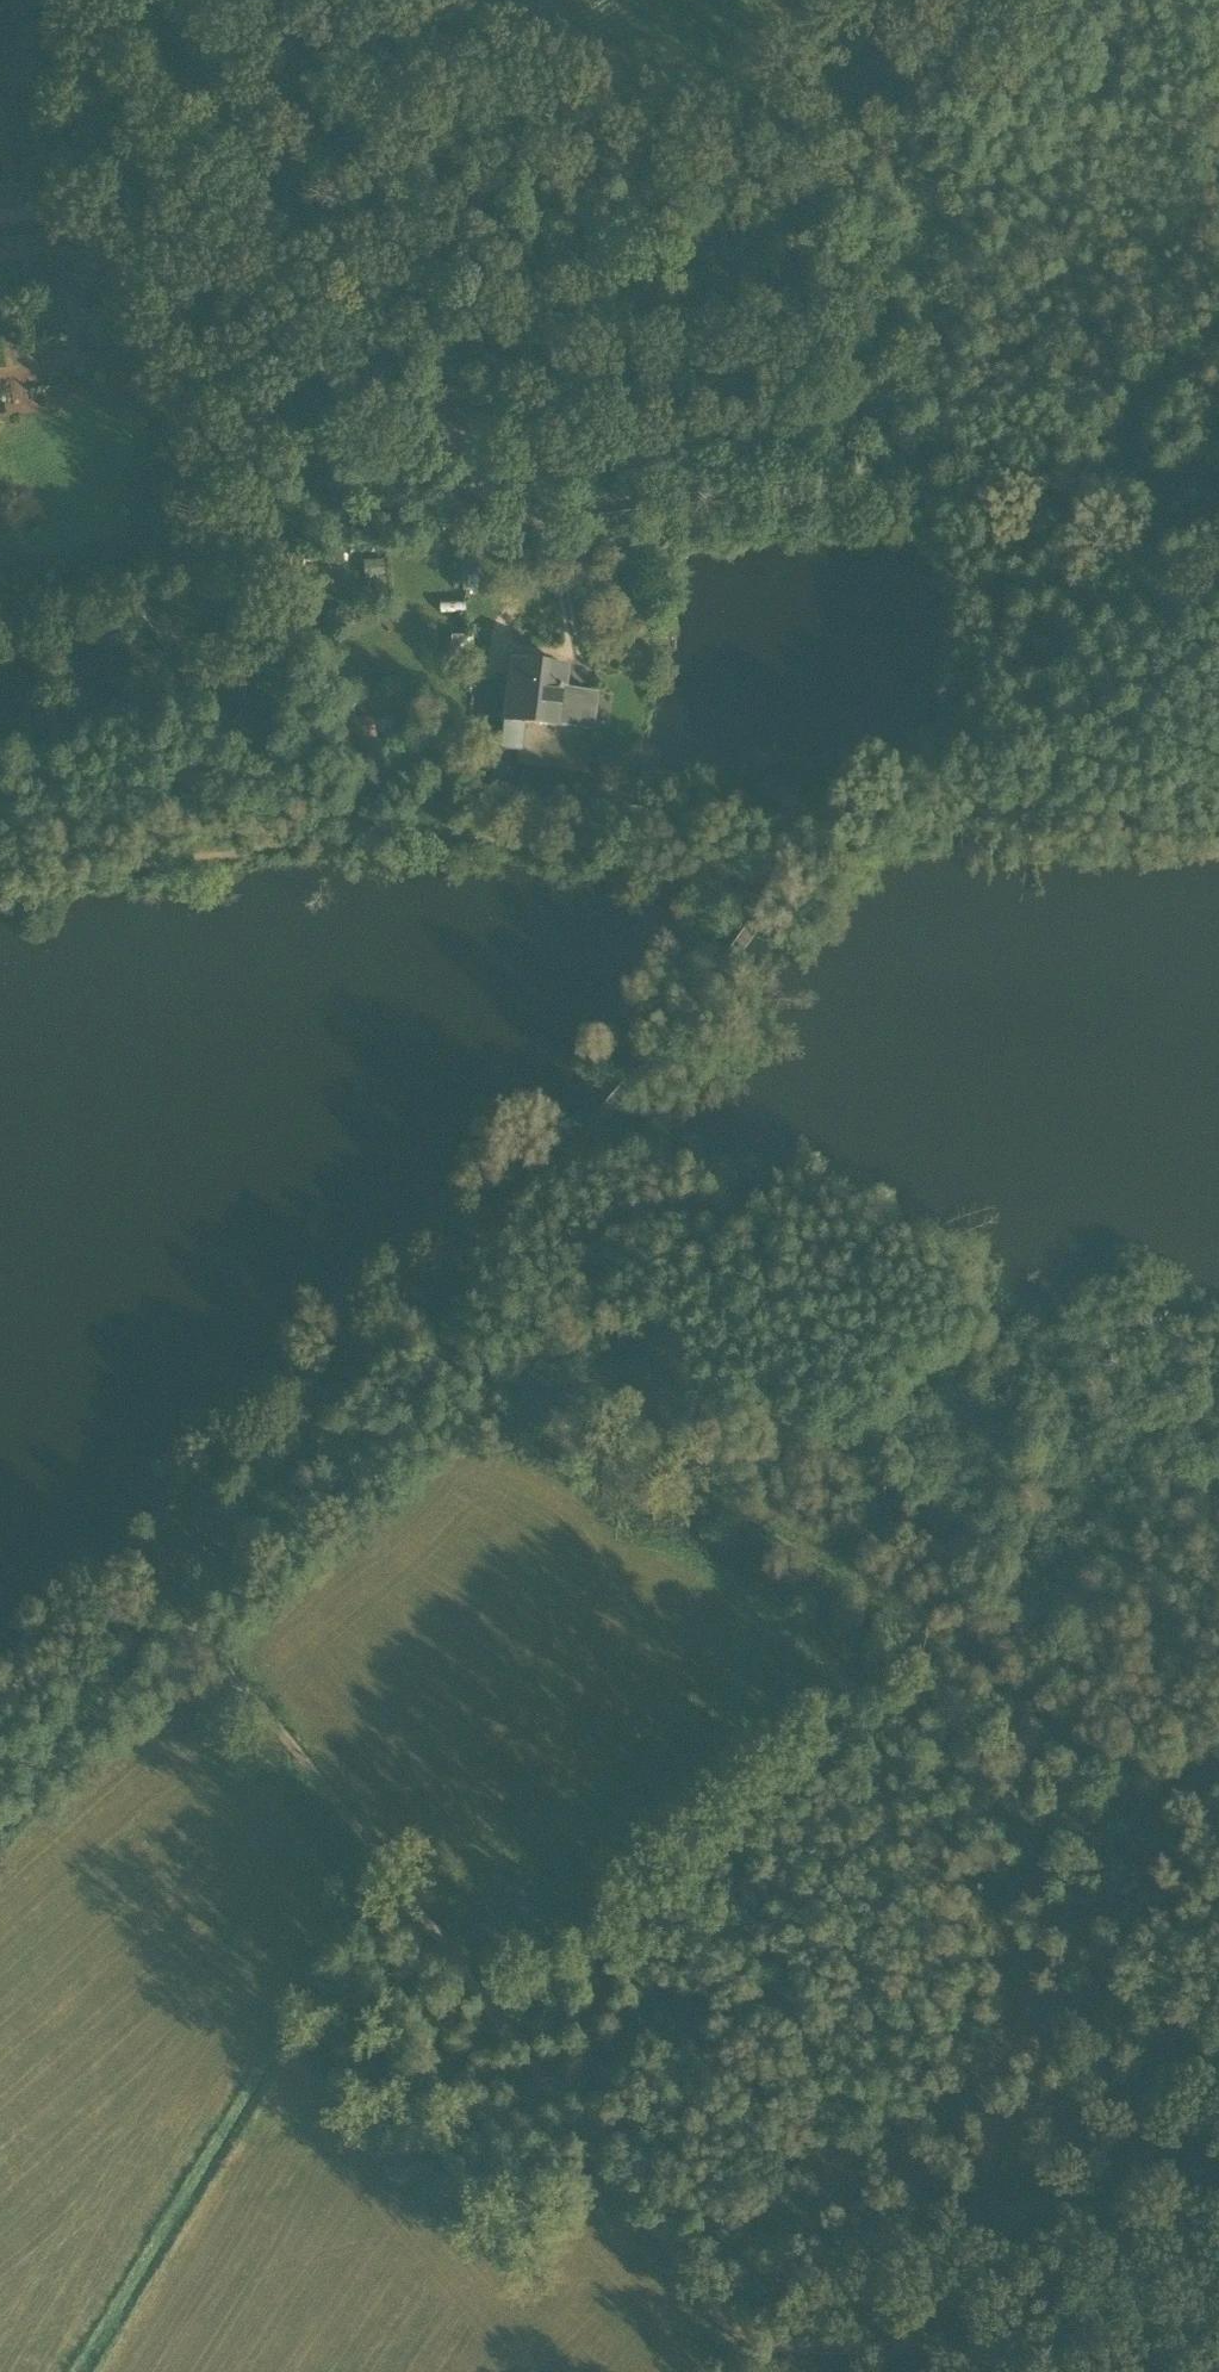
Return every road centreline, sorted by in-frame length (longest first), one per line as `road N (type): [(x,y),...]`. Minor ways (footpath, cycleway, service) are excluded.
road 1 (track): [(995,2371),(742,2344),(587,2151),(301,1760),(184,1633)]
road 2 (track): [(1218,2273),(1030,2370),(1010,2371)]
road 3 (track): [(225,203),(214,249),(190,286),(73,314)]

